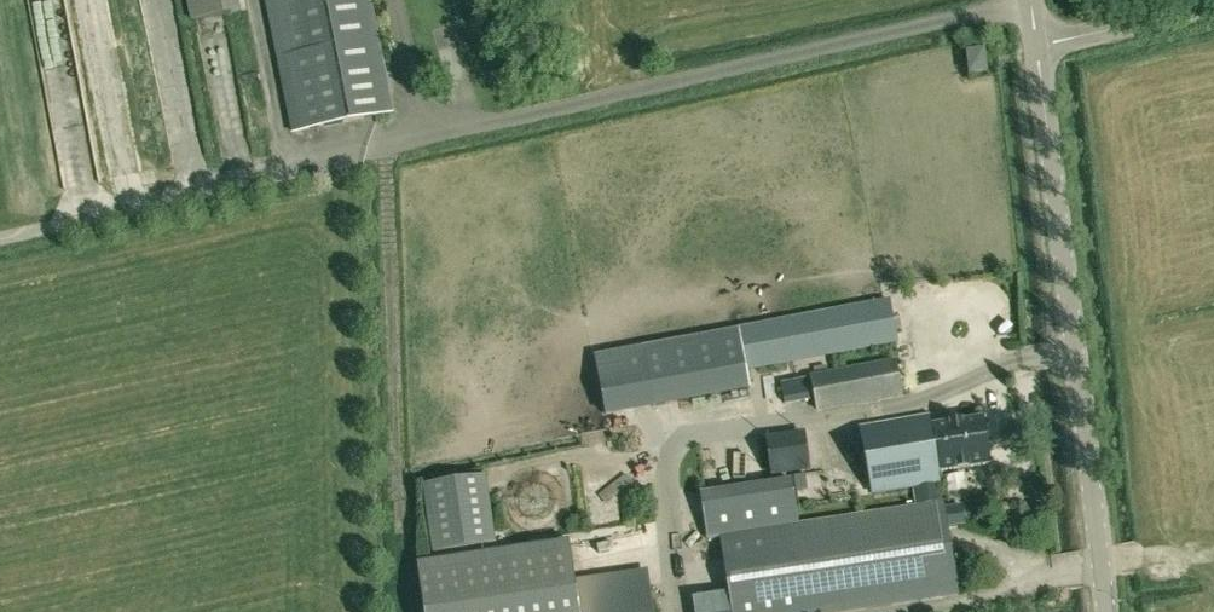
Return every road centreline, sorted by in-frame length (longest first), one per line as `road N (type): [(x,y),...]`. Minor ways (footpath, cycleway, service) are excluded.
road 1 (tertiary): [(1106,611),(1043,48)]
road 2 (unclassified): [(1043,48),(1213,10)]

